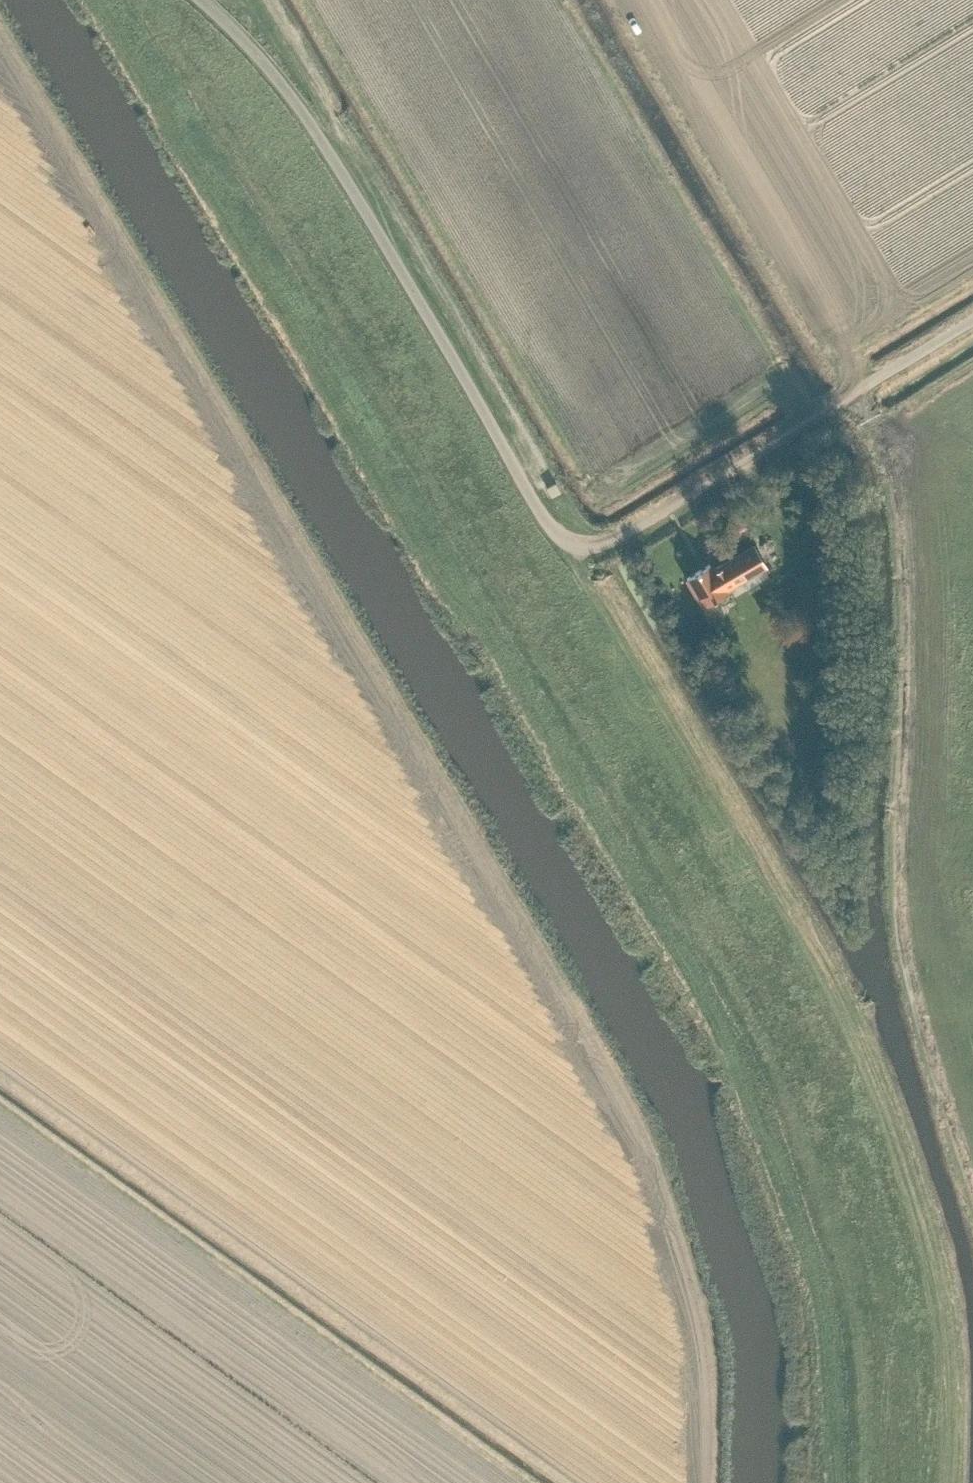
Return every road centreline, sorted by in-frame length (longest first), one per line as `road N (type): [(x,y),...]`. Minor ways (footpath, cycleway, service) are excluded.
road 1 (unclassified): [(836,403),(605,545),(579,550),(561,540),(310,124),(238,32),(200,0)]
road 2 (unclassified): [(836,403),(972,320)]

